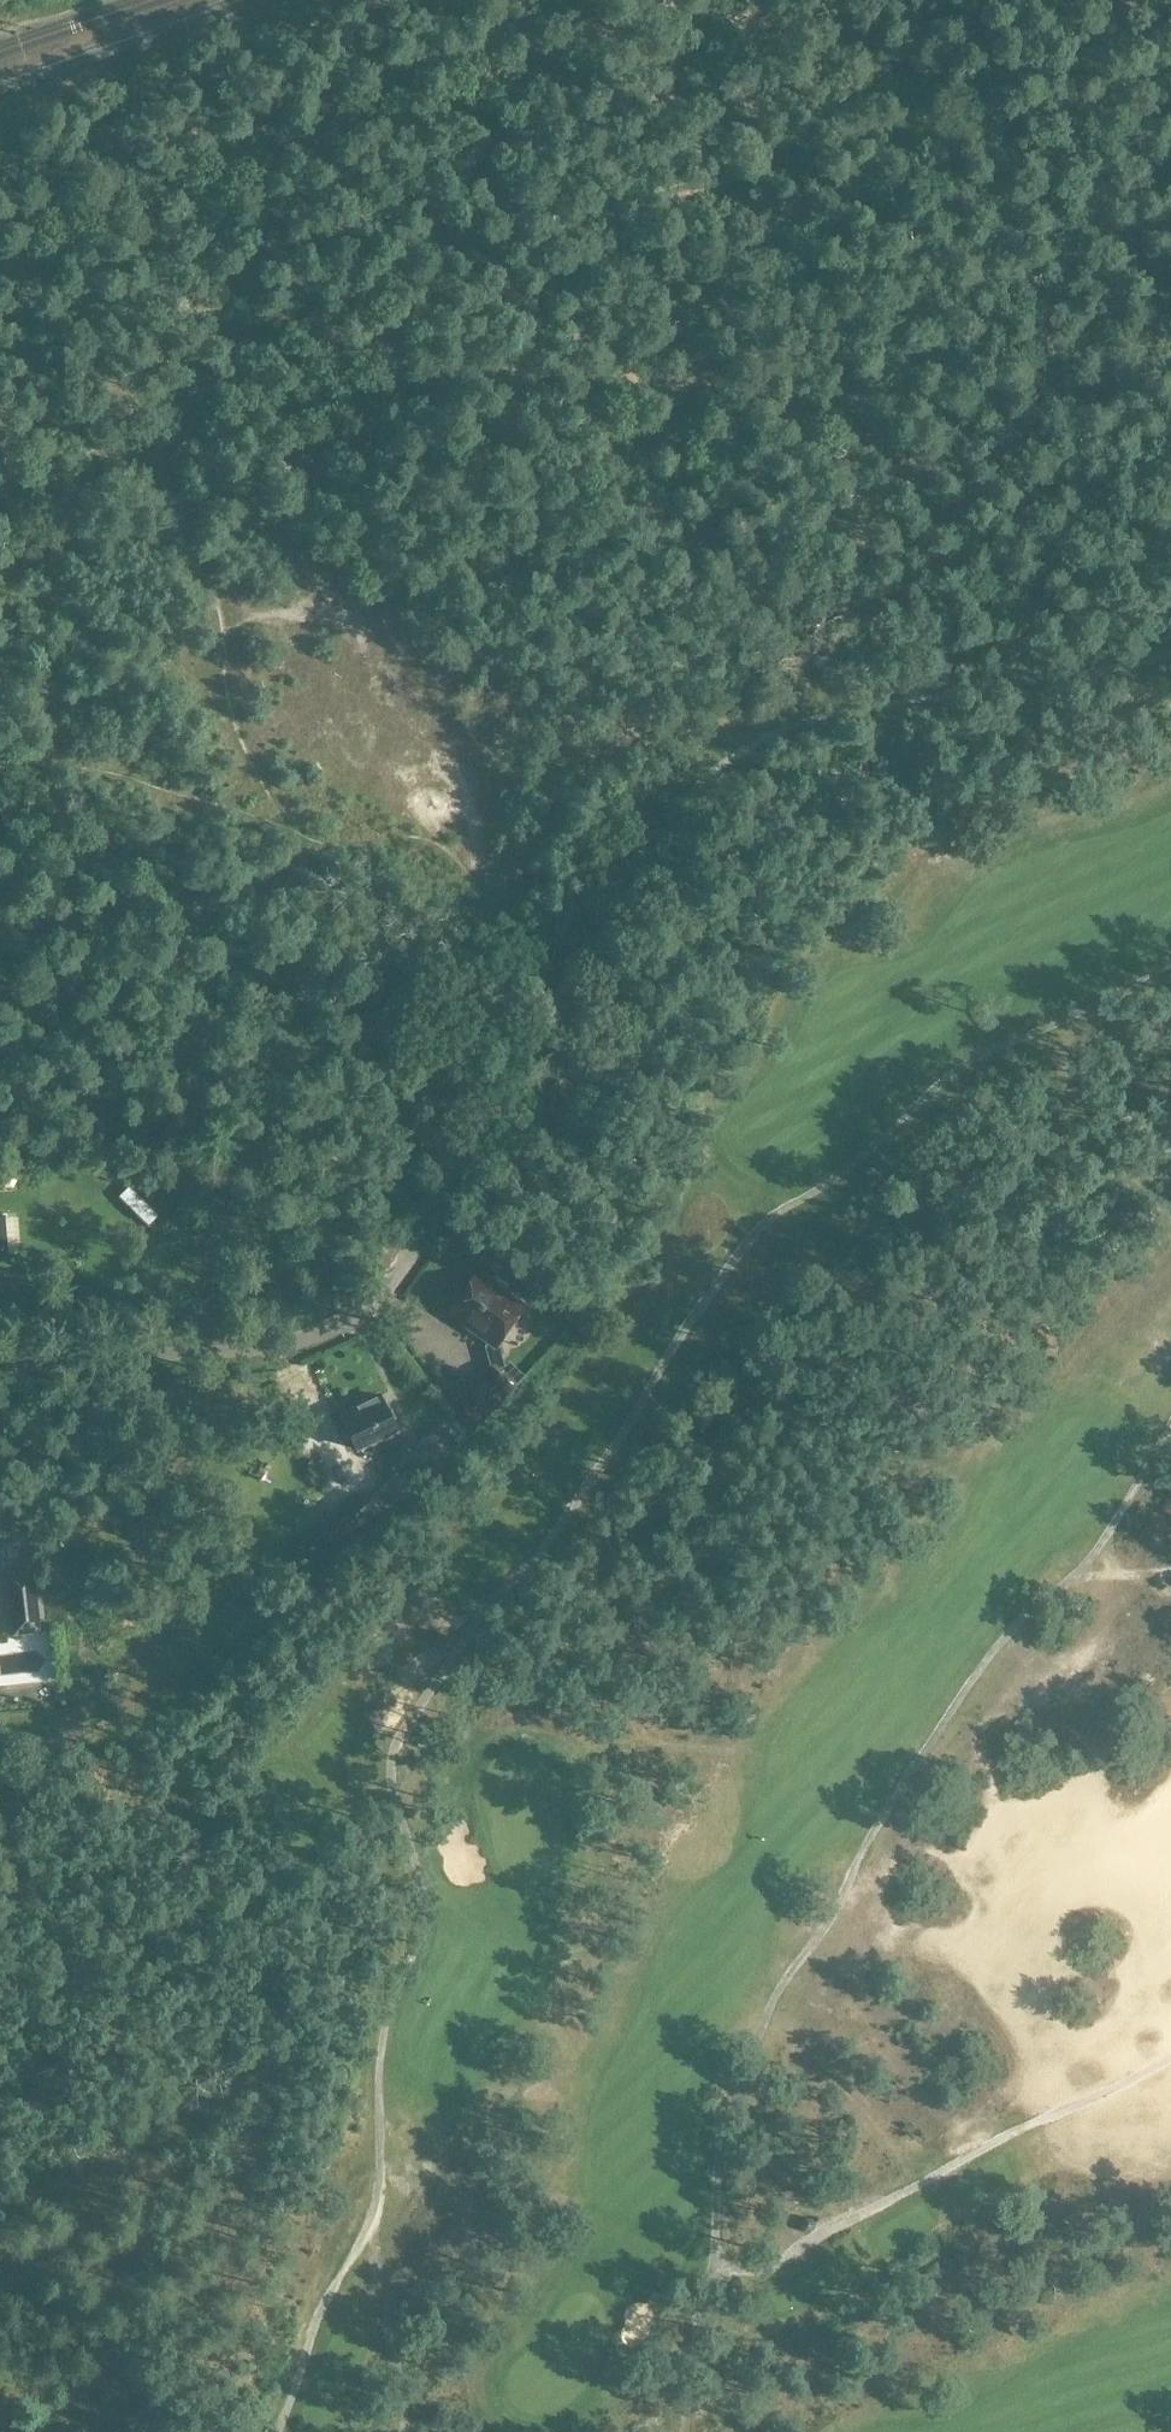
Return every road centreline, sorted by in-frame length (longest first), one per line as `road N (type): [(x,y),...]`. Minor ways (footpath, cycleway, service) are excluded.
road 1 (unclassified): [(0,1362),(301,1339),(367,1307),(415,1243)]

